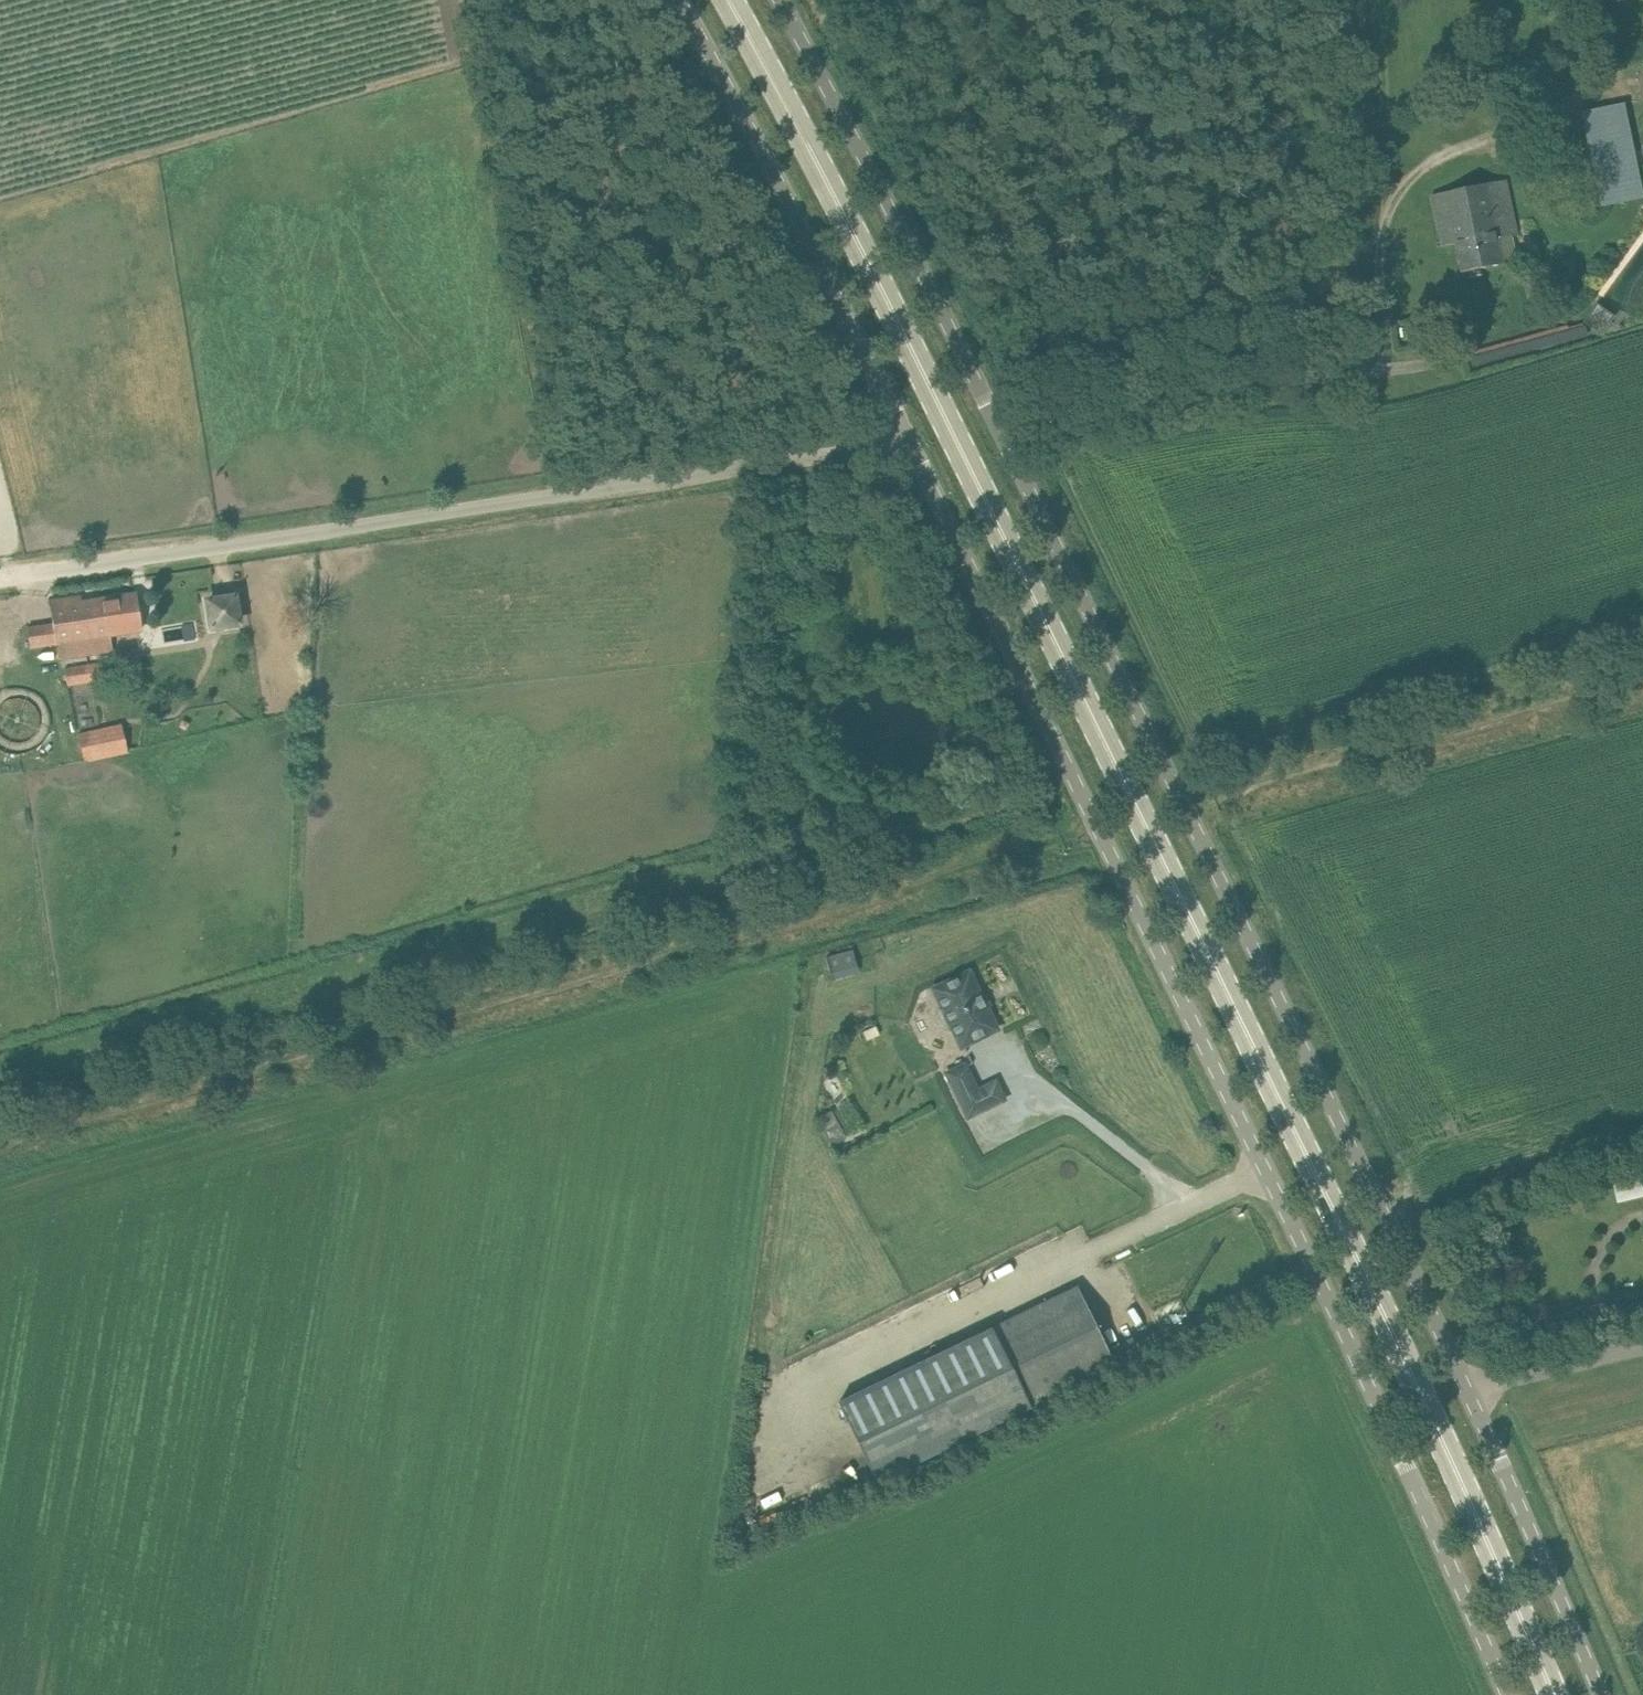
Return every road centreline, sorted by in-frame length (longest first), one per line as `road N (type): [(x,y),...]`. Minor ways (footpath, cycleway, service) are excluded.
road 1 (primary): [(1558,1694),(962,450),(730,0)]
road 2 (unclassified): [(1604,1694),(1343,1129),(1001,430),(779,0)]
road 3 (unclassified): [(1505,1694),(1445,1551),(908,438)]
road 4 (unclassified): [(15,577),(908,438)]
road 5 (unclassified): [(908,438),(679,0)]

